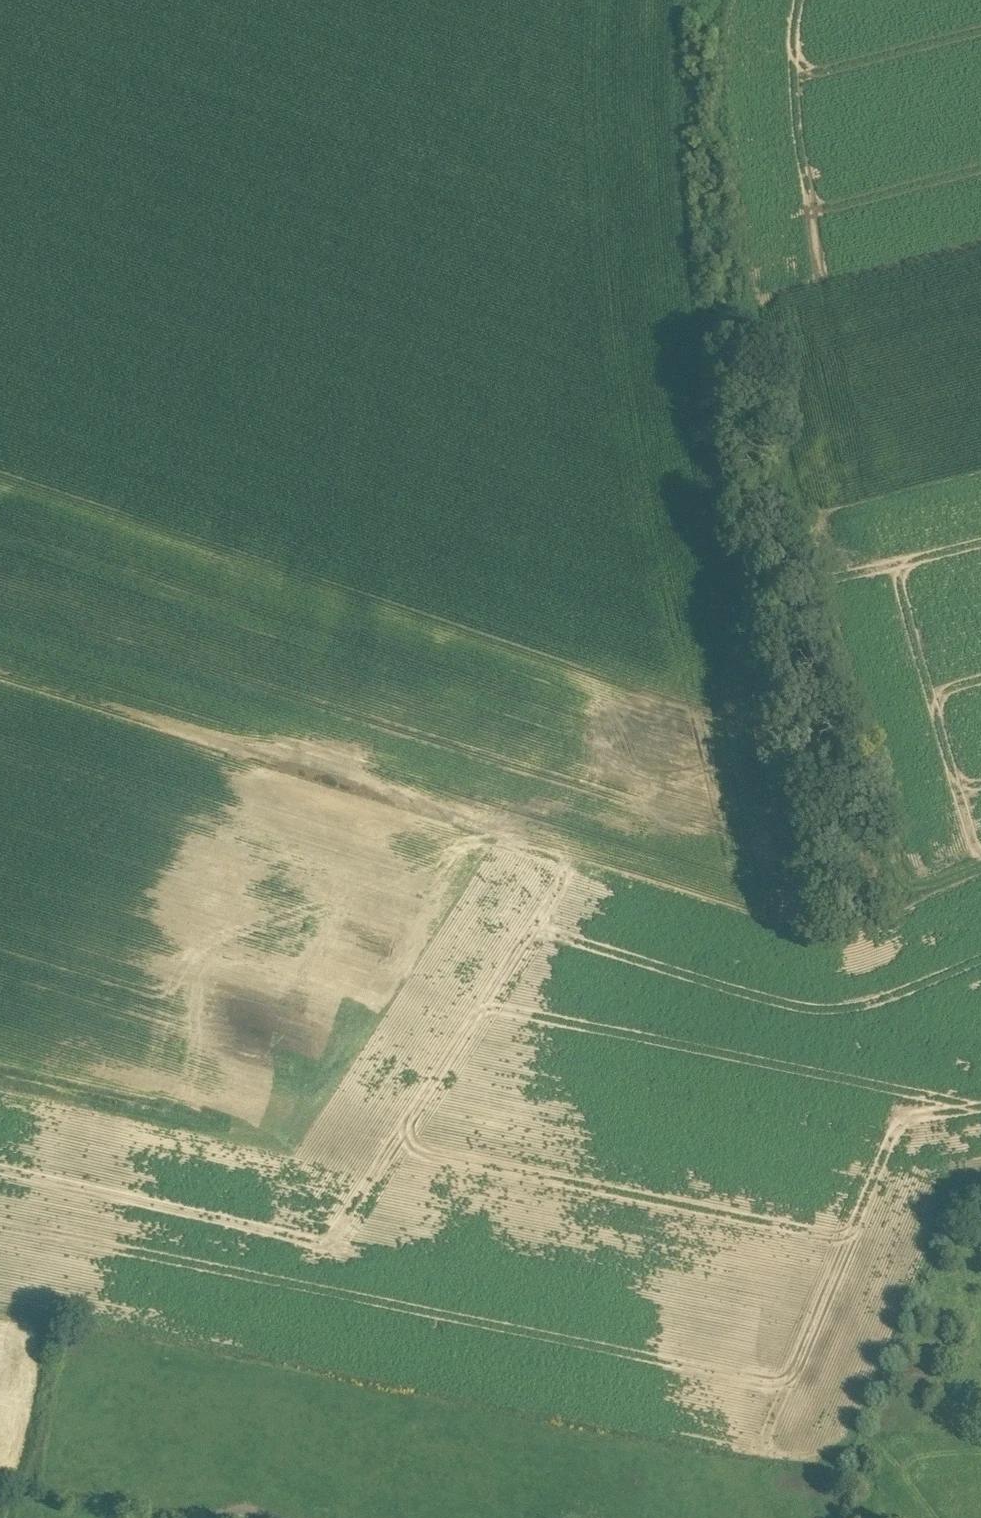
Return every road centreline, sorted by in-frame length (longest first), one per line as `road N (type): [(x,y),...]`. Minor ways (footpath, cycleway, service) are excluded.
road 1 (track): [(940,1517),(899,1463),(846,1428)]

